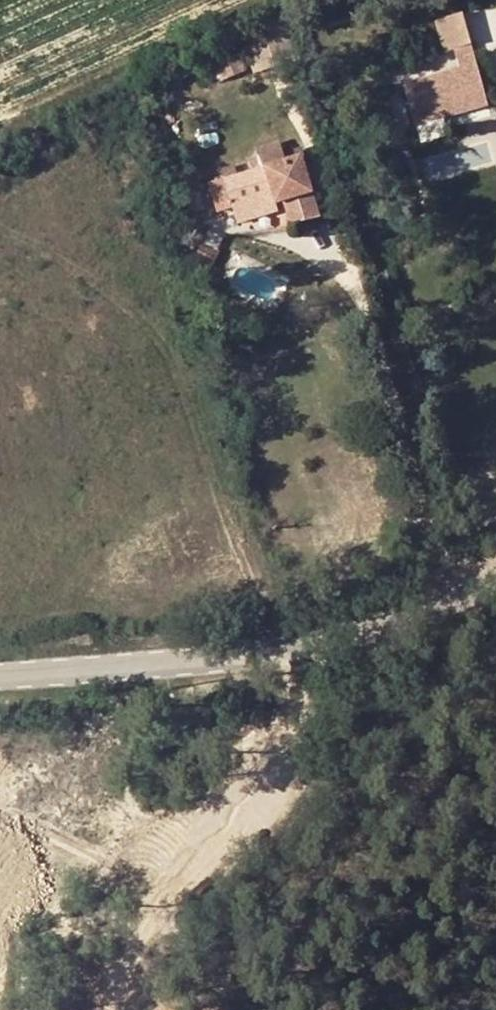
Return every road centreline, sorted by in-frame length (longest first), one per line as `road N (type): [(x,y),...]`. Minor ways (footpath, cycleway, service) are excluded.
road 1 (tertiary): [(0,667),(192,653),(357,626),(495,583)]
road 2 (track): [(91,1009),(339,707),(357,626)]

